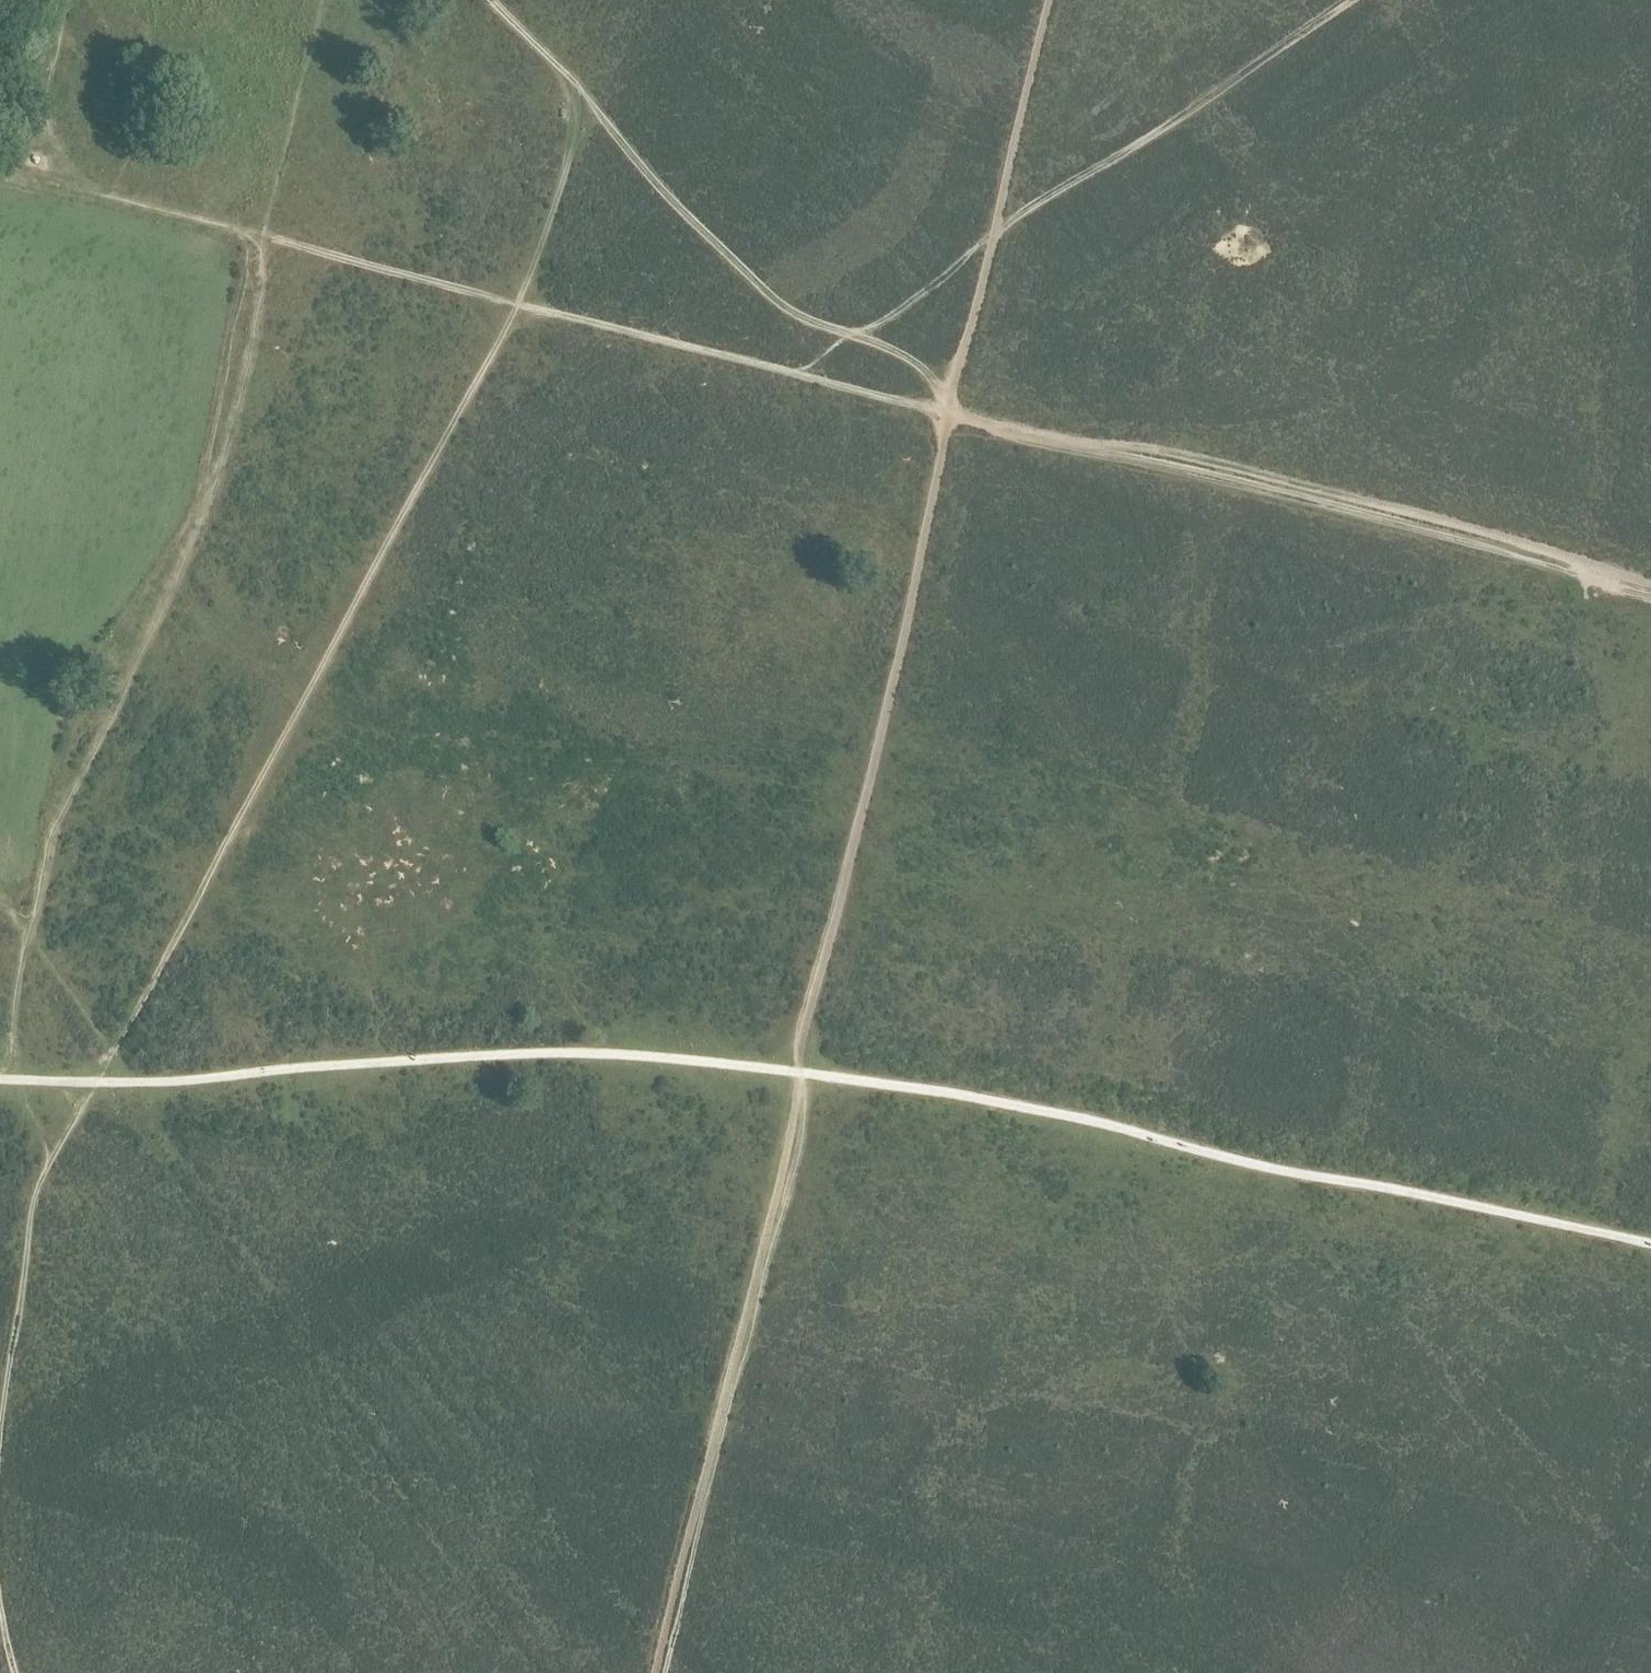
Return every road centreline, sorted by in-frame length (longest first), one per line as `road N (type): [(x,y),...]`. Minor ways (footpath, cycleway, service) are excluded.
road 1 (track): [(102,1082),(518,302),(575,153),(578,91)]
road 2 (track): [(19,190),(518,302),(796,372),(953,422)]
road 3 (track): [(959,395),(881,339),(801,315),(578,91)]
road 4 (track): [(998,234),(1368,0)]
road 5 (track): [(0,1492),(34,1207),(53,1158),(102,1082)]
road 6 (track): [(578,91),(493,0)]

